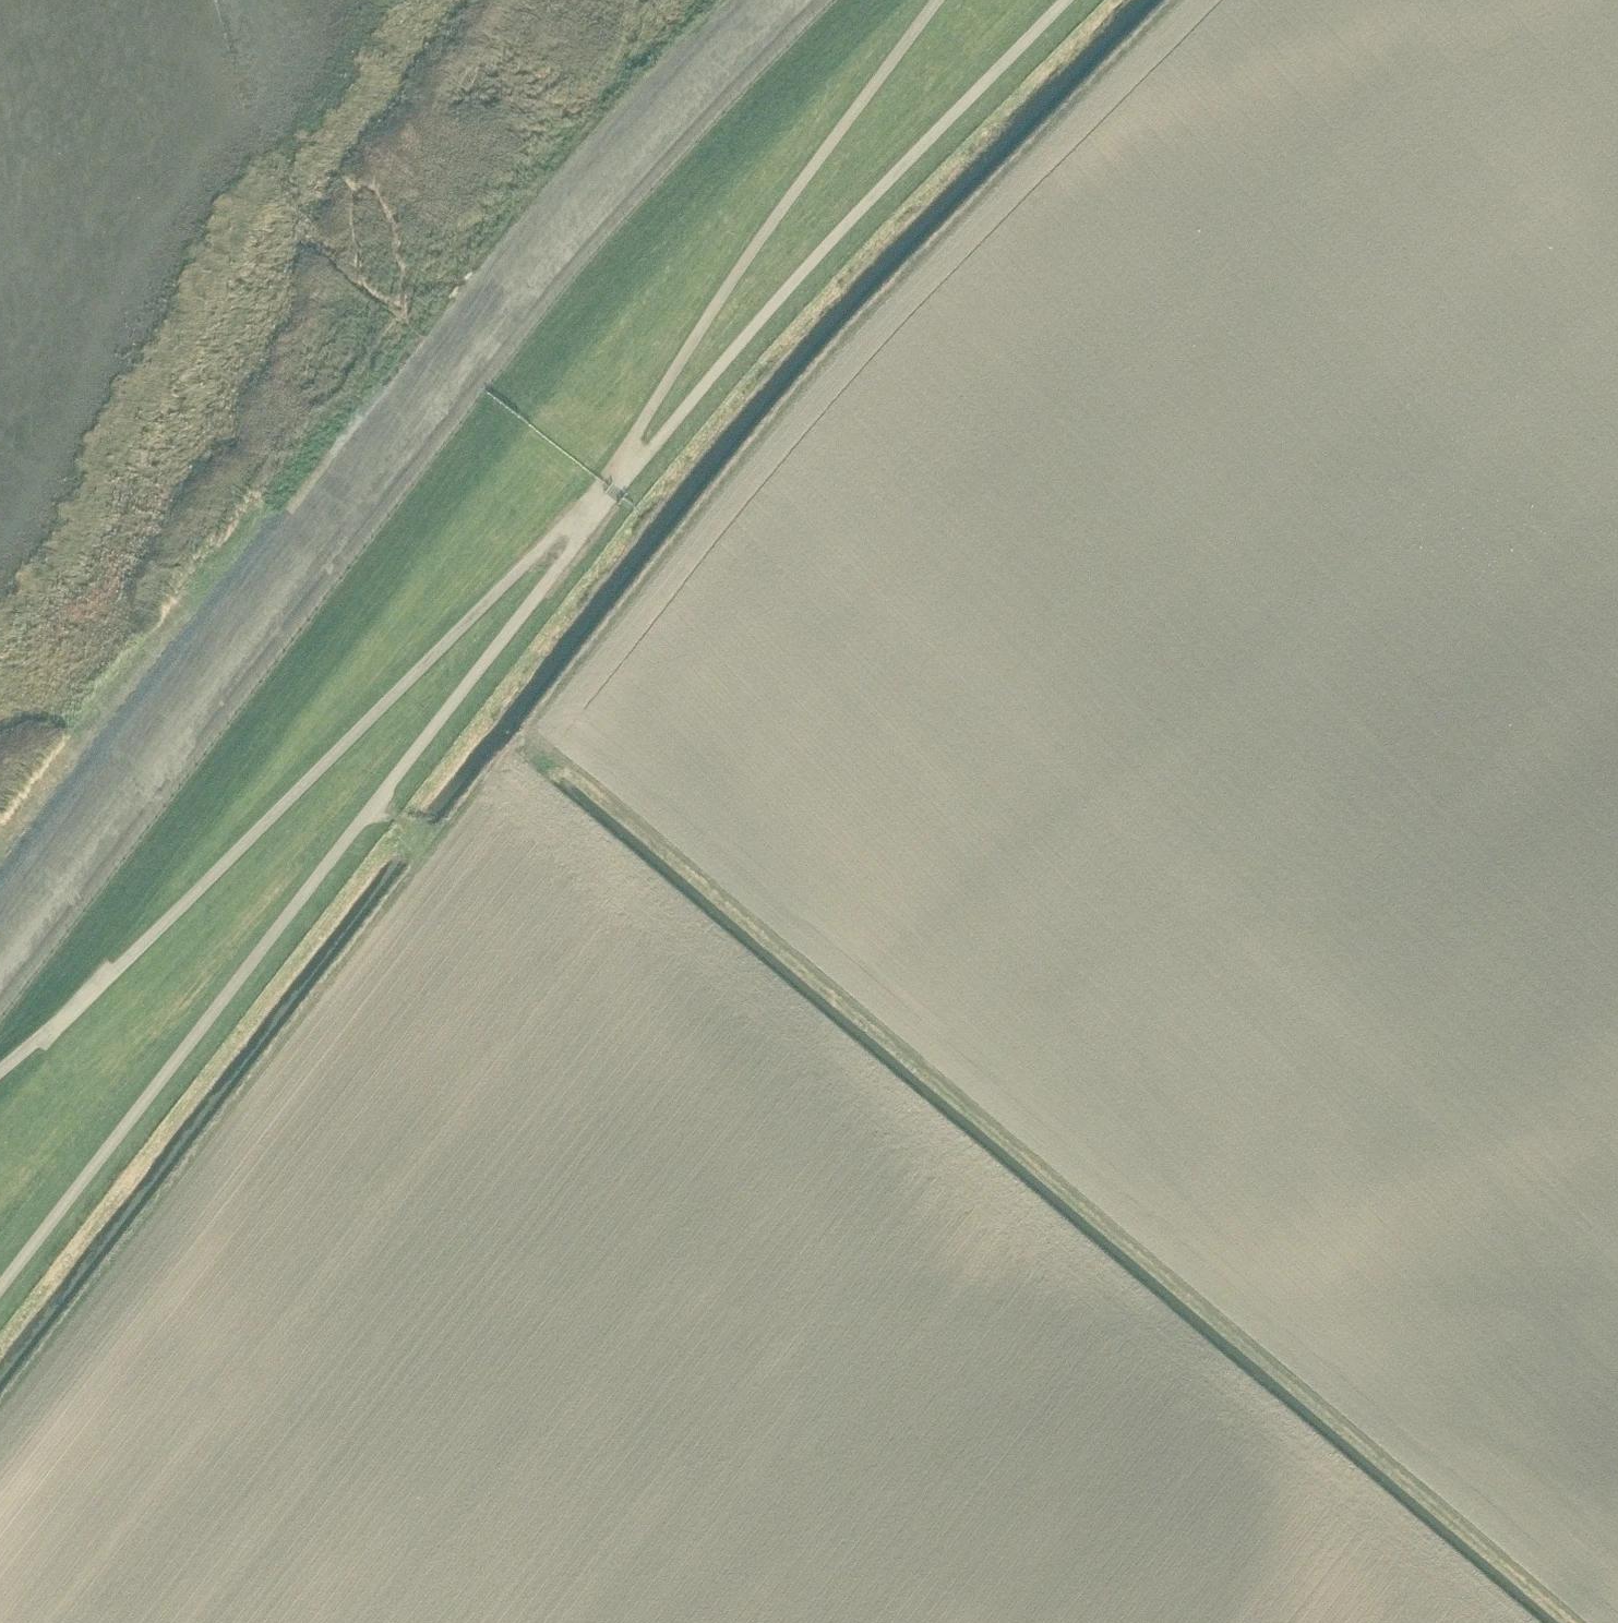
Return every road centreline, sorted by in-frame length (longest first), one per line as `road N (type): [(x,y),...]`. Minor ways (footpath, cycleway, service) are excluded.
road 1 (unclassified): [(0,1291),(585,527),(860,211),(1069,0)]

